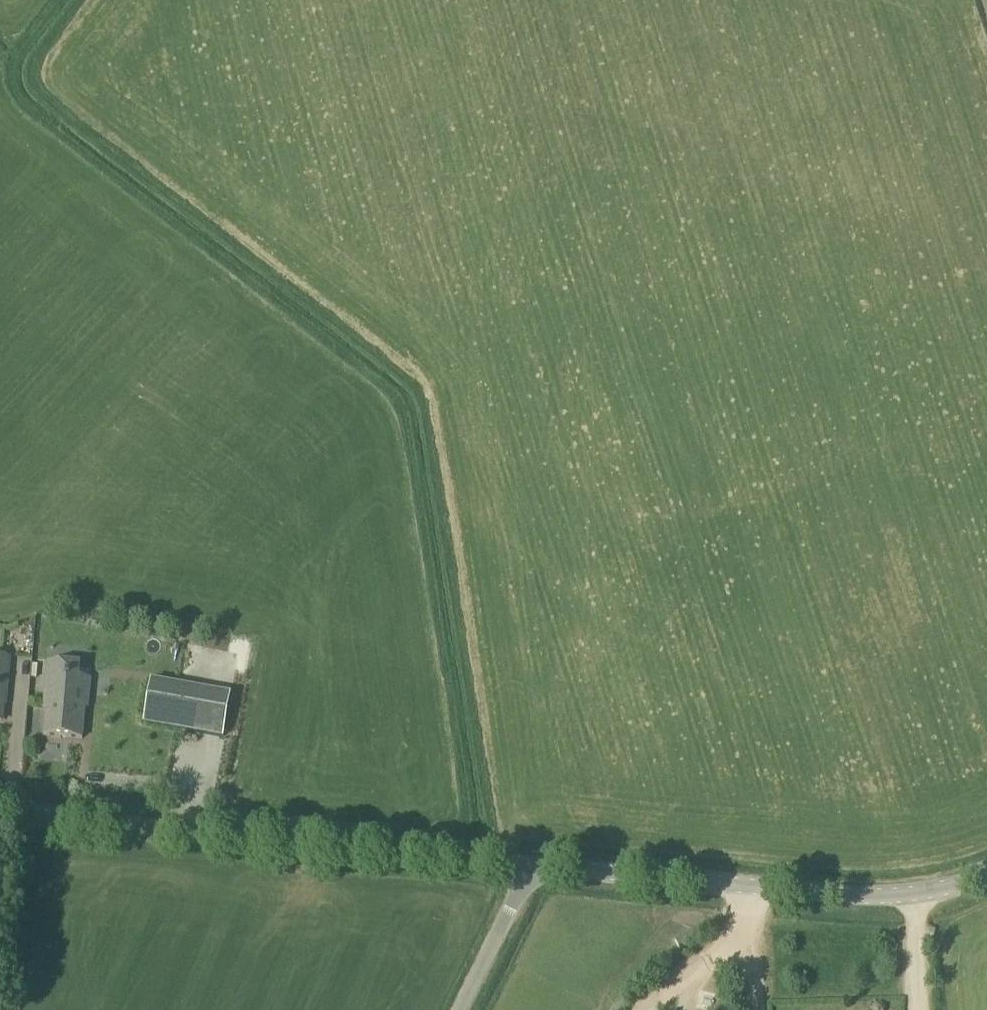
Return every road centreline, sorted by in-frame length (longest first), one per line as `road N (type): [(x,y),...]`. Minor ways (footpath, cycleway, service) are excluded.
road 1 (tertiary): [(0,803),(529,864)]
road 2 (tertiary): [(529,864),(891,899),(986,868)]
road 3 (unclassified): [(456,1009),(529,864)]

